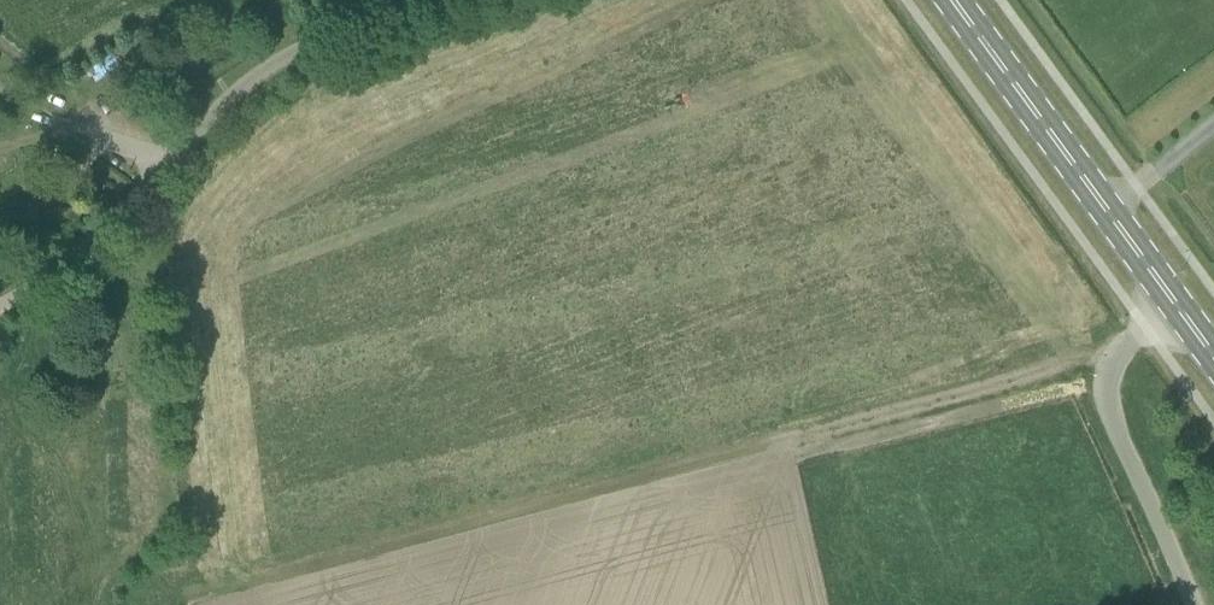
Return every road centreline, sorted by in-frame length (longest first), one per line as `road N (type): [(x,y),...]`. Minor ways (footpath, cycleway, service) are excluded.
road 1 (unclassified): [(0,307),(111,225),(212,117),(292,53),(438,0)]
road 2 (secondary): [(1178,307),(953,0)]
road 3 (unclassified): [(1194,604),(1110,415),(1108,391),(1123,347),(1178,307)]

